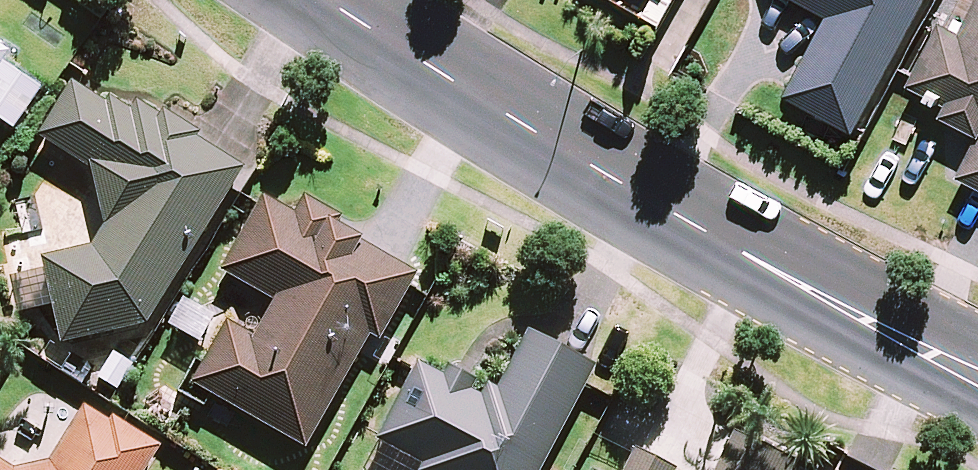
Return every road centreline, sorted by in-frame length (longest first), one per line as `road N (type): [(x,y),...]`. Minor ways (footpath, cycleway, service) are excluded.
road 1 (tertiary): [(977,375),(631,190),(330,0)]

